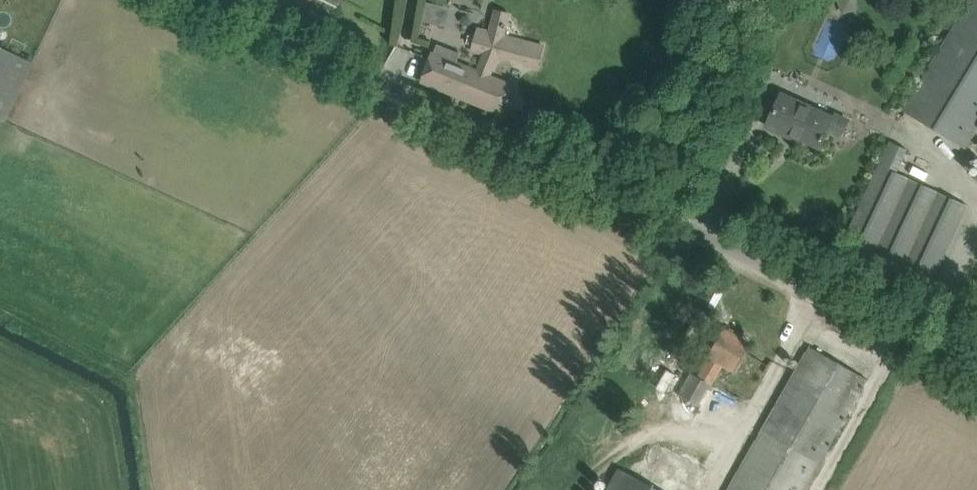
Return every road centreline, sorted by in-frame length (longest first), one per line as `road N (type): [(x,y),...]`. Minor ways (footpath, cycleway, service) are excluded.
road 1 (unclassified): [(976,362),(220,0)]
road 2 (track): [(149,489),(134,391),(0,314)]

